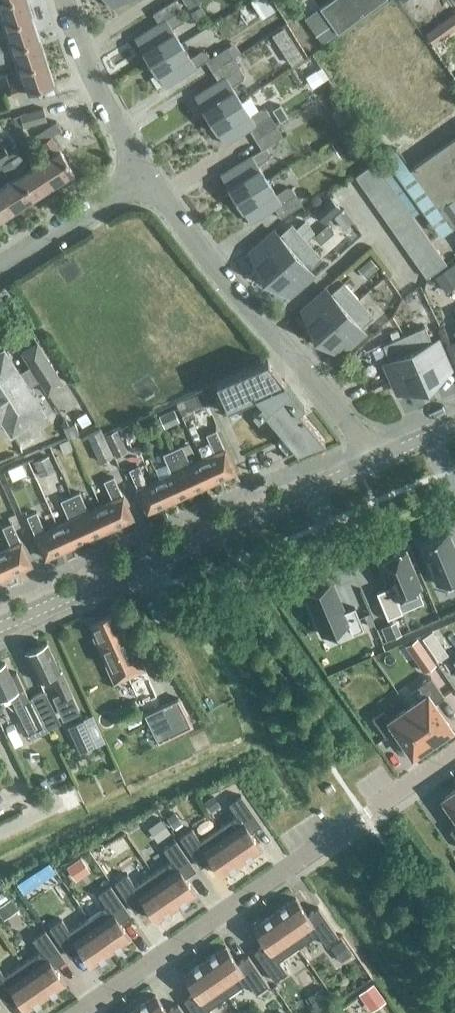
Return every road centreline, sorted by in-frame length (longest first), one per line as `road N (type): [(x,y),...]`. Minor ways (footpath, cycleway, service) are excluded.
road 1 (residential): [(77,1012),(454,752)]
road 2 (tertiary): [(0,627),(370,463)]
road 3 (residential): [(370,463),(357,435),(145,173)]
road 4 (residential): [(145,173),(92,81),(64,0)]
road 5 (residential): [(0,267),(145,173)]

